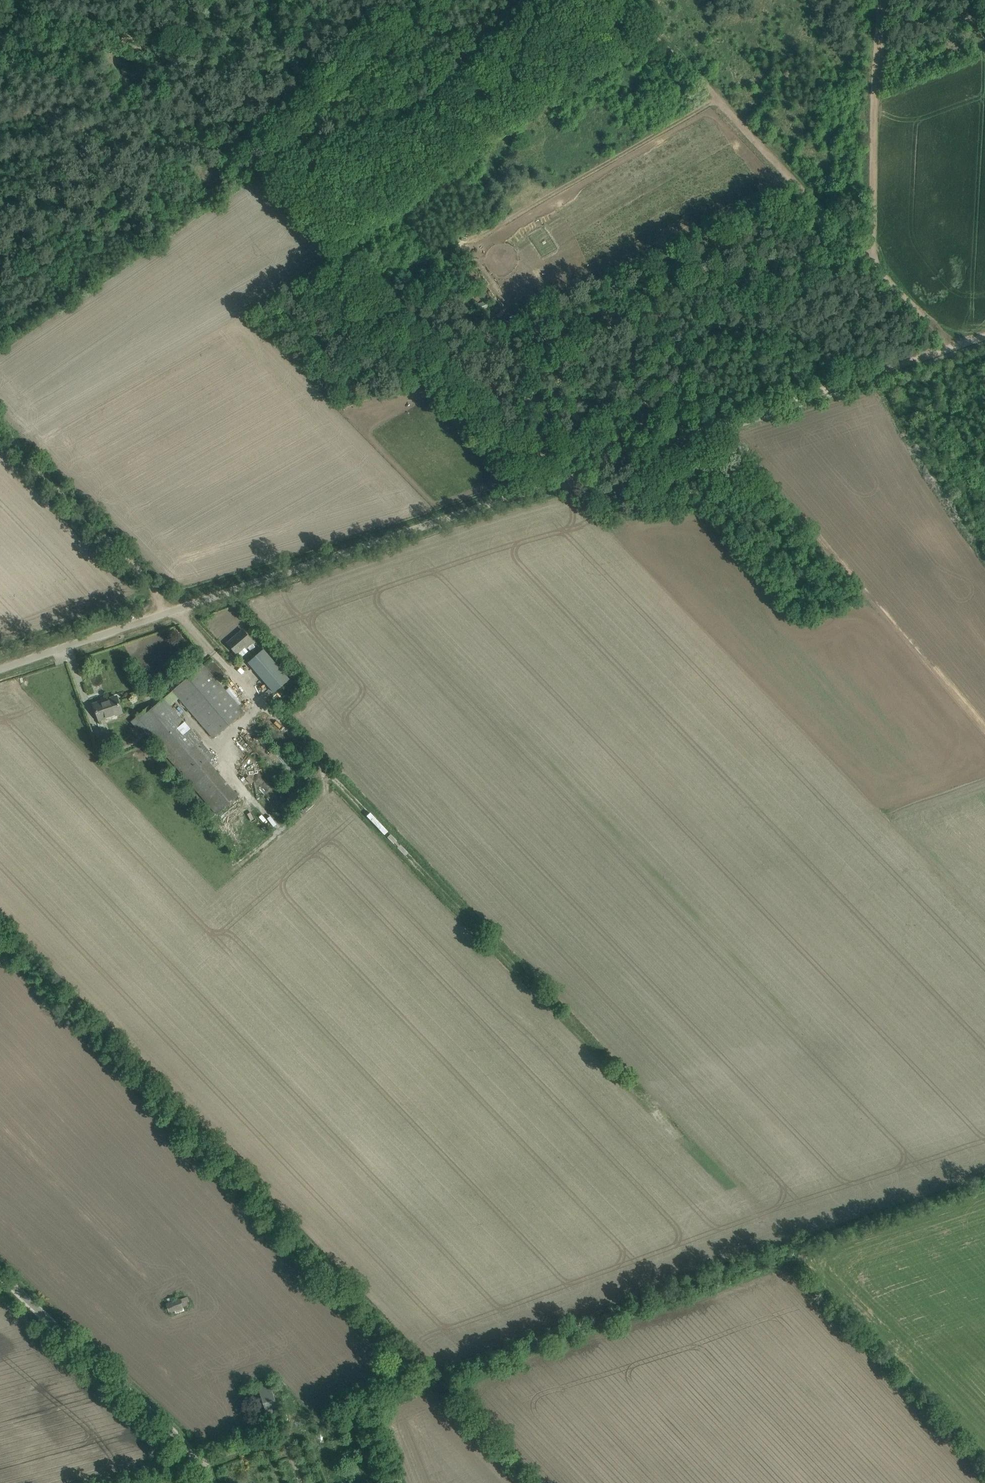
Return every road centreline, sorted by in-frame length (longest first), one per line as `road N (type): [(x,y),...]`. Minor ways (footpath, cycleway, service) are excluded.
road 1 (unclassified): [(0,669),(540,486)]
road 2 (track): [(540,486),(950,349)]
road 3 (track): [(870,263),(620,0)]
road 4 (unclassified): [(211,1482),(187,1447),(0,1273)]
road 5 (track): [(870,263),(883,0)]
road 6 (track): [(164,614),(150,584),(0,431)]

